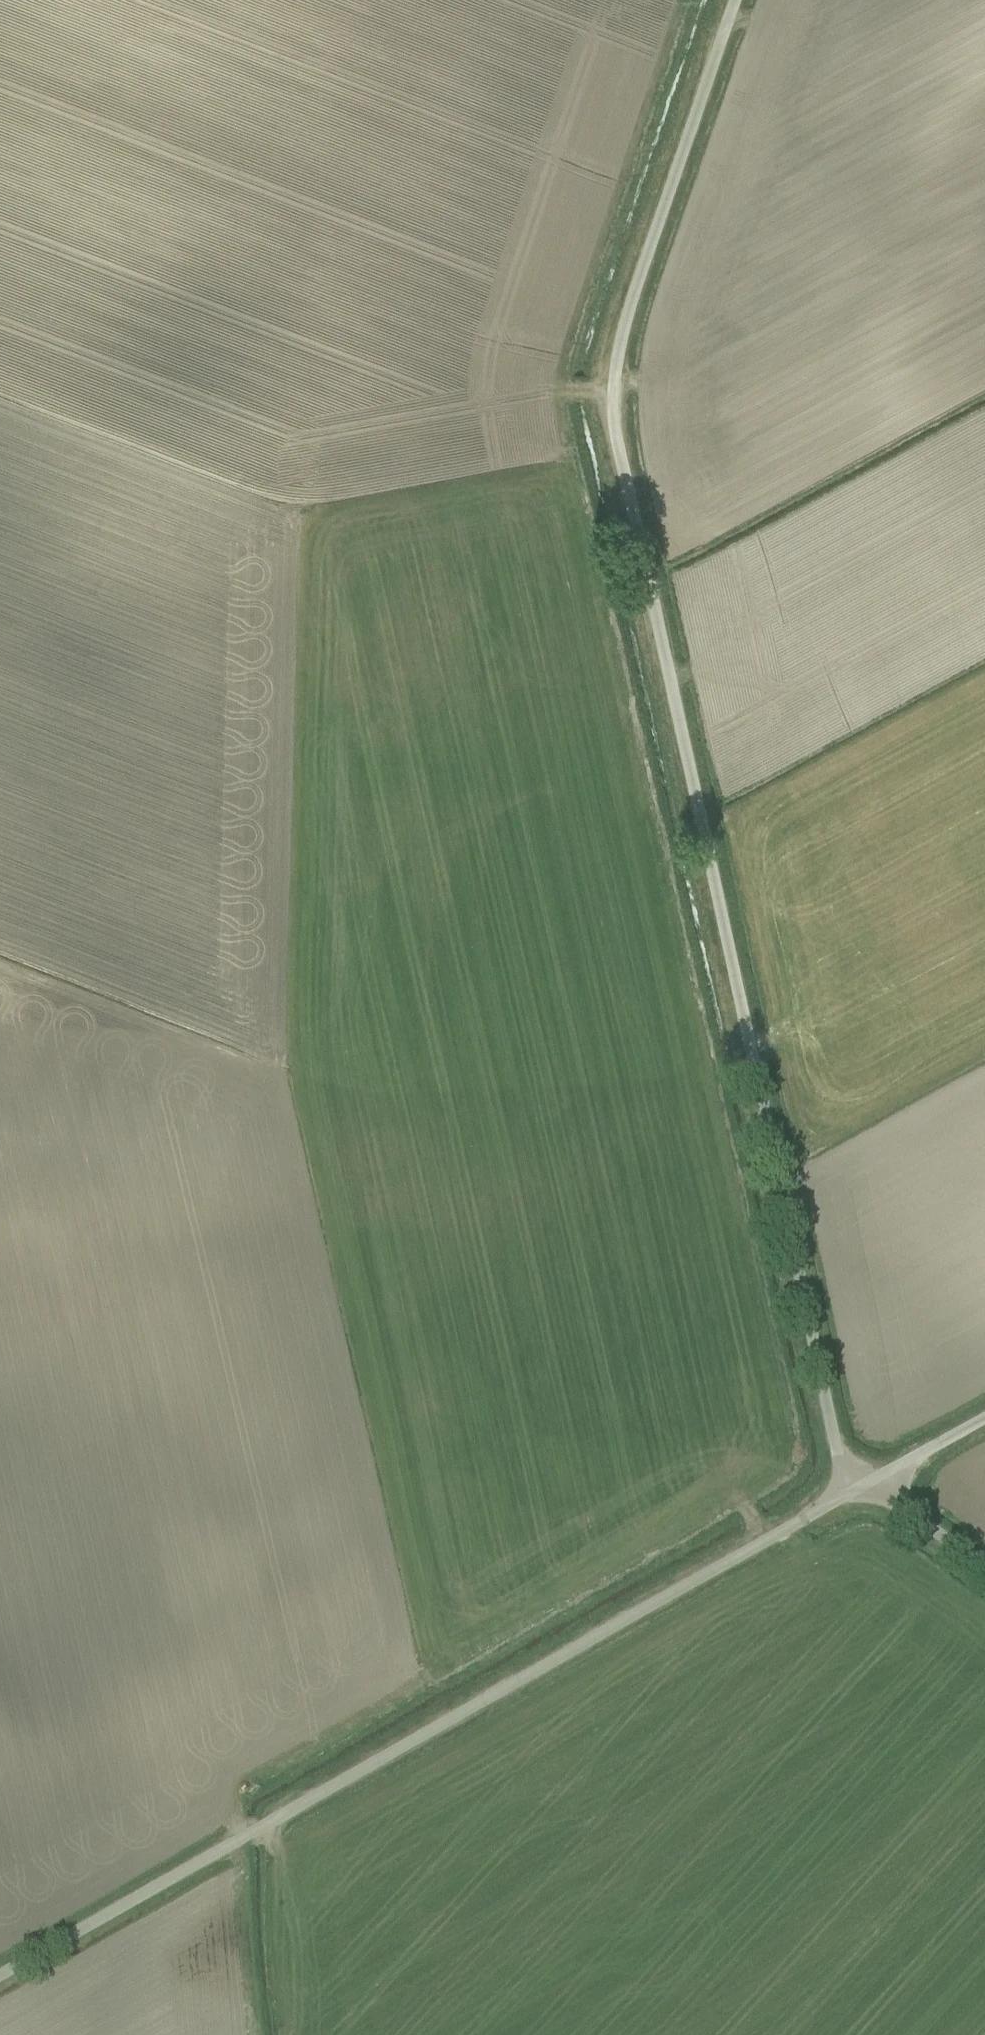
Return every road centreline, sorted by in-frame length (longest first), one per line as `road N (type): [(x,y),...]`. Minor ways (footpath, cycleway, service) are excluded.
road 1 (unclassified): [(738,0),(659,221),(619,382),(830,1408),(864,1480)]
road 2 (unclassified): [(864,1480),(0,1974)]
road 3 (unclassified): [(864,1480),(984,1569)]
road 4 (unclassified): [(864,1480),(984,1413)]

